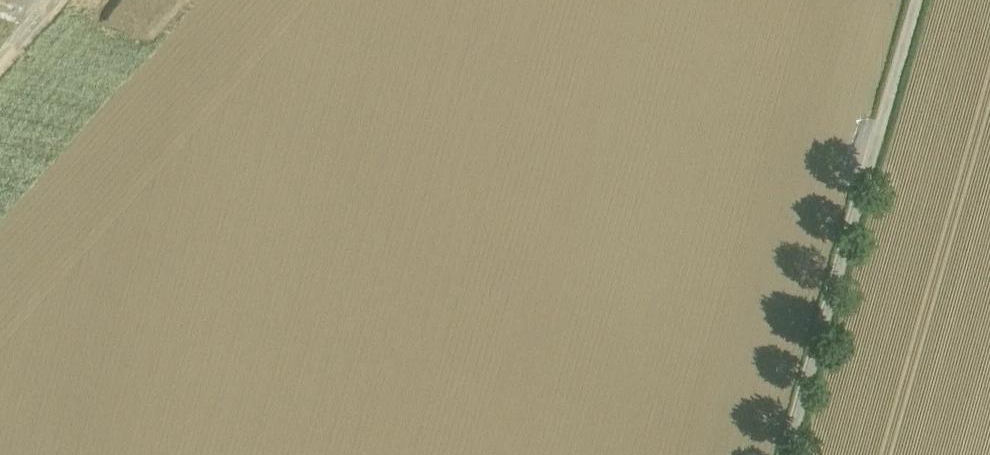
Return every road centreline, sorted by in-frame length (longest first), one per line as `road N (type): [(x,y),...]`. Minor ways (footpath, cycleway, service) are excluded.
road 1 (unclassified): [(789,454),(919,0)]

